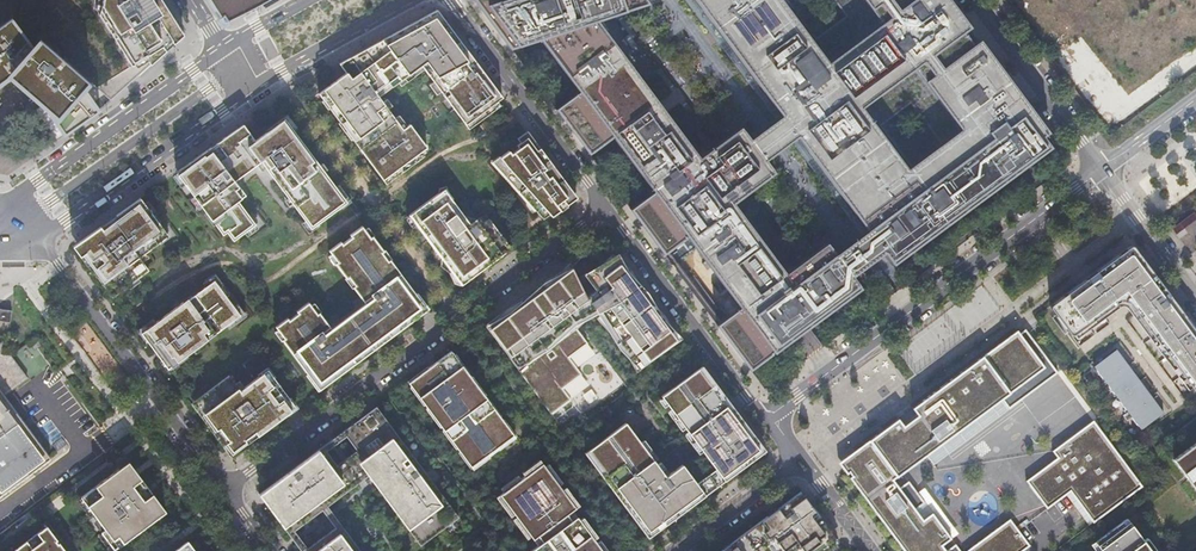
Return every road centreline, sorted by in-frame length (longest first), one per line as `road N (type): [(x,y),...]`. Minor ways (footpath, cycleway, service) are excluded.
road 1 (residential): [(608,210),(229,489)]
road 2 (residential): [(1100,167),(766,419)]
road 3 (residential): [(229,489),(58,267),(16,225)]
road 4 (tertiary): [(16,225),(57,228),(253,88)]
road 5 (tertiary): [(226,48),(38,181),(16,225)]
road 6 (residential): [(451,0),(608,210)]
road 7 (residential): [(608,210),(766,419)]
road 8 (residential): [(1100,167),(977,0)]
road 9 (tertiary): [(268,79),(413,0)]
road 10 (residential): [(1195,298),(1100,167)]
road 11 (residential): [(801,462),(680,550)]

